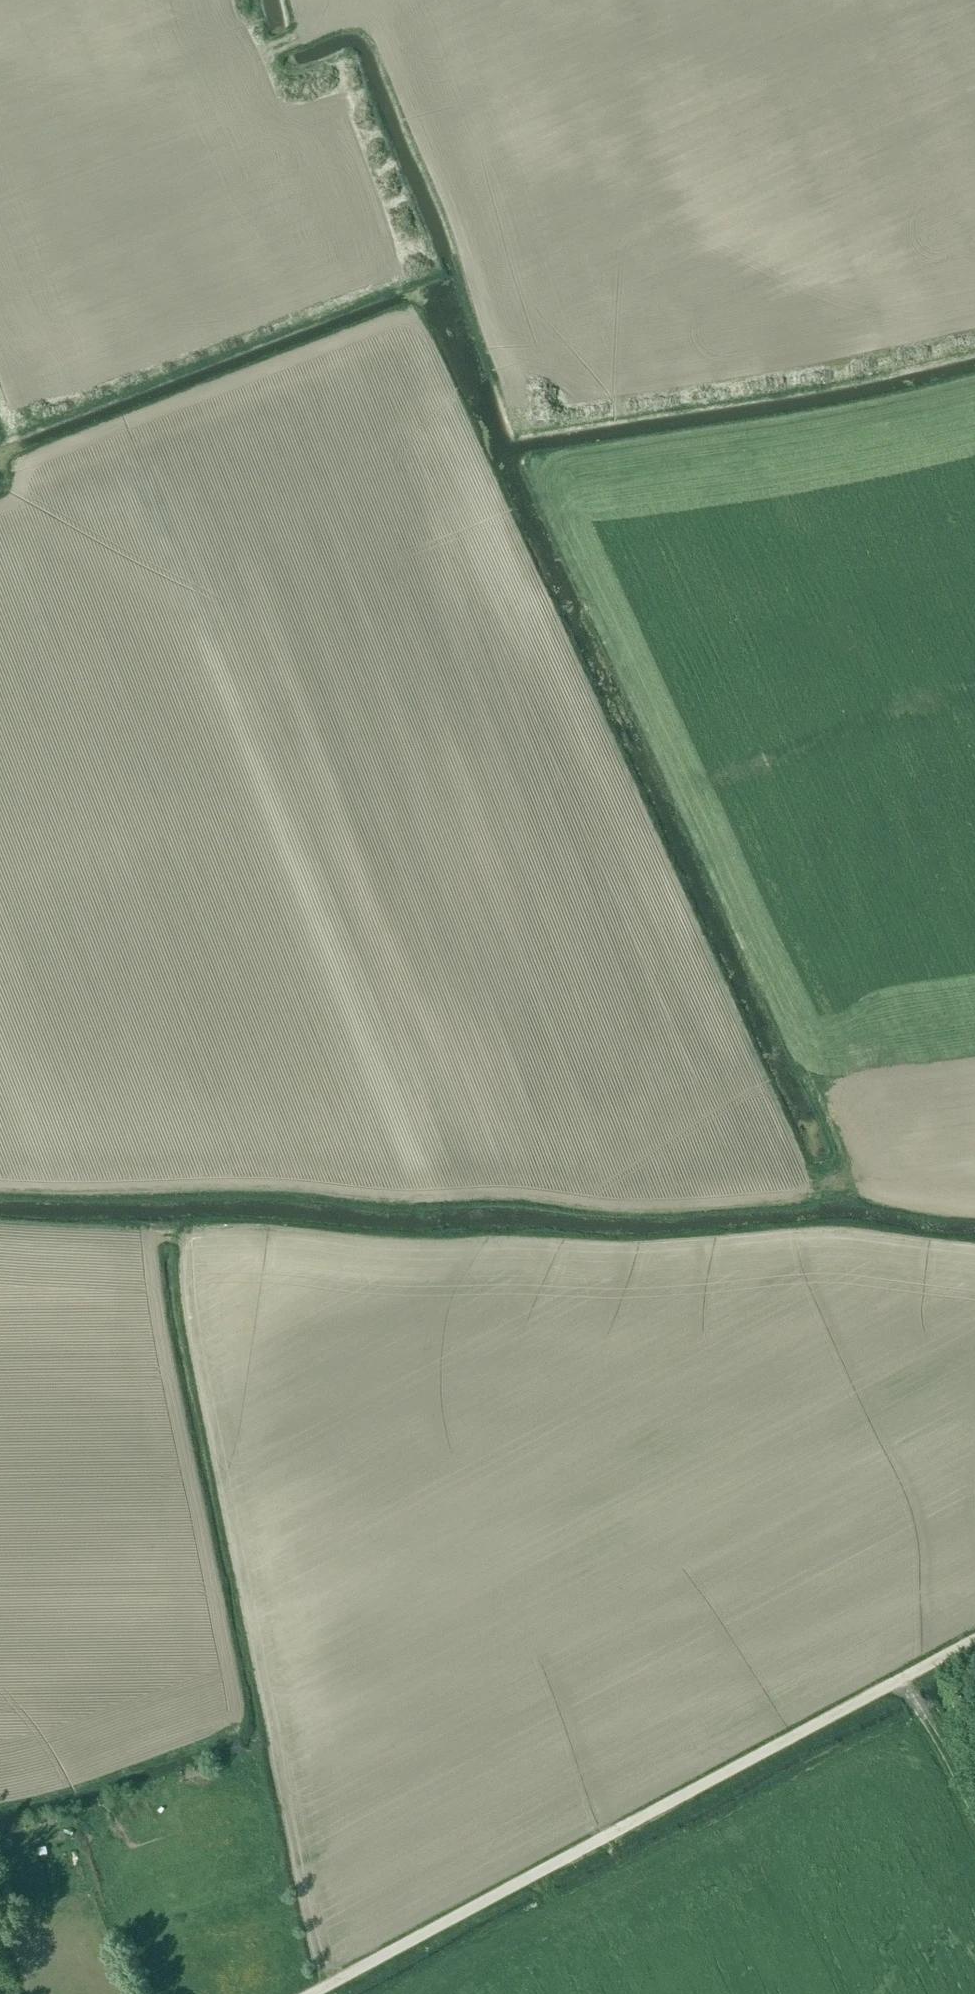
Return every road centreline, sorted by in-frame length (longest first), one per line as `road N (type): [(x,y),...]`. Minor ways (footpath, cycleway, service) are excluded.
road 1 (track): [(903,1679),(974,1814)]

